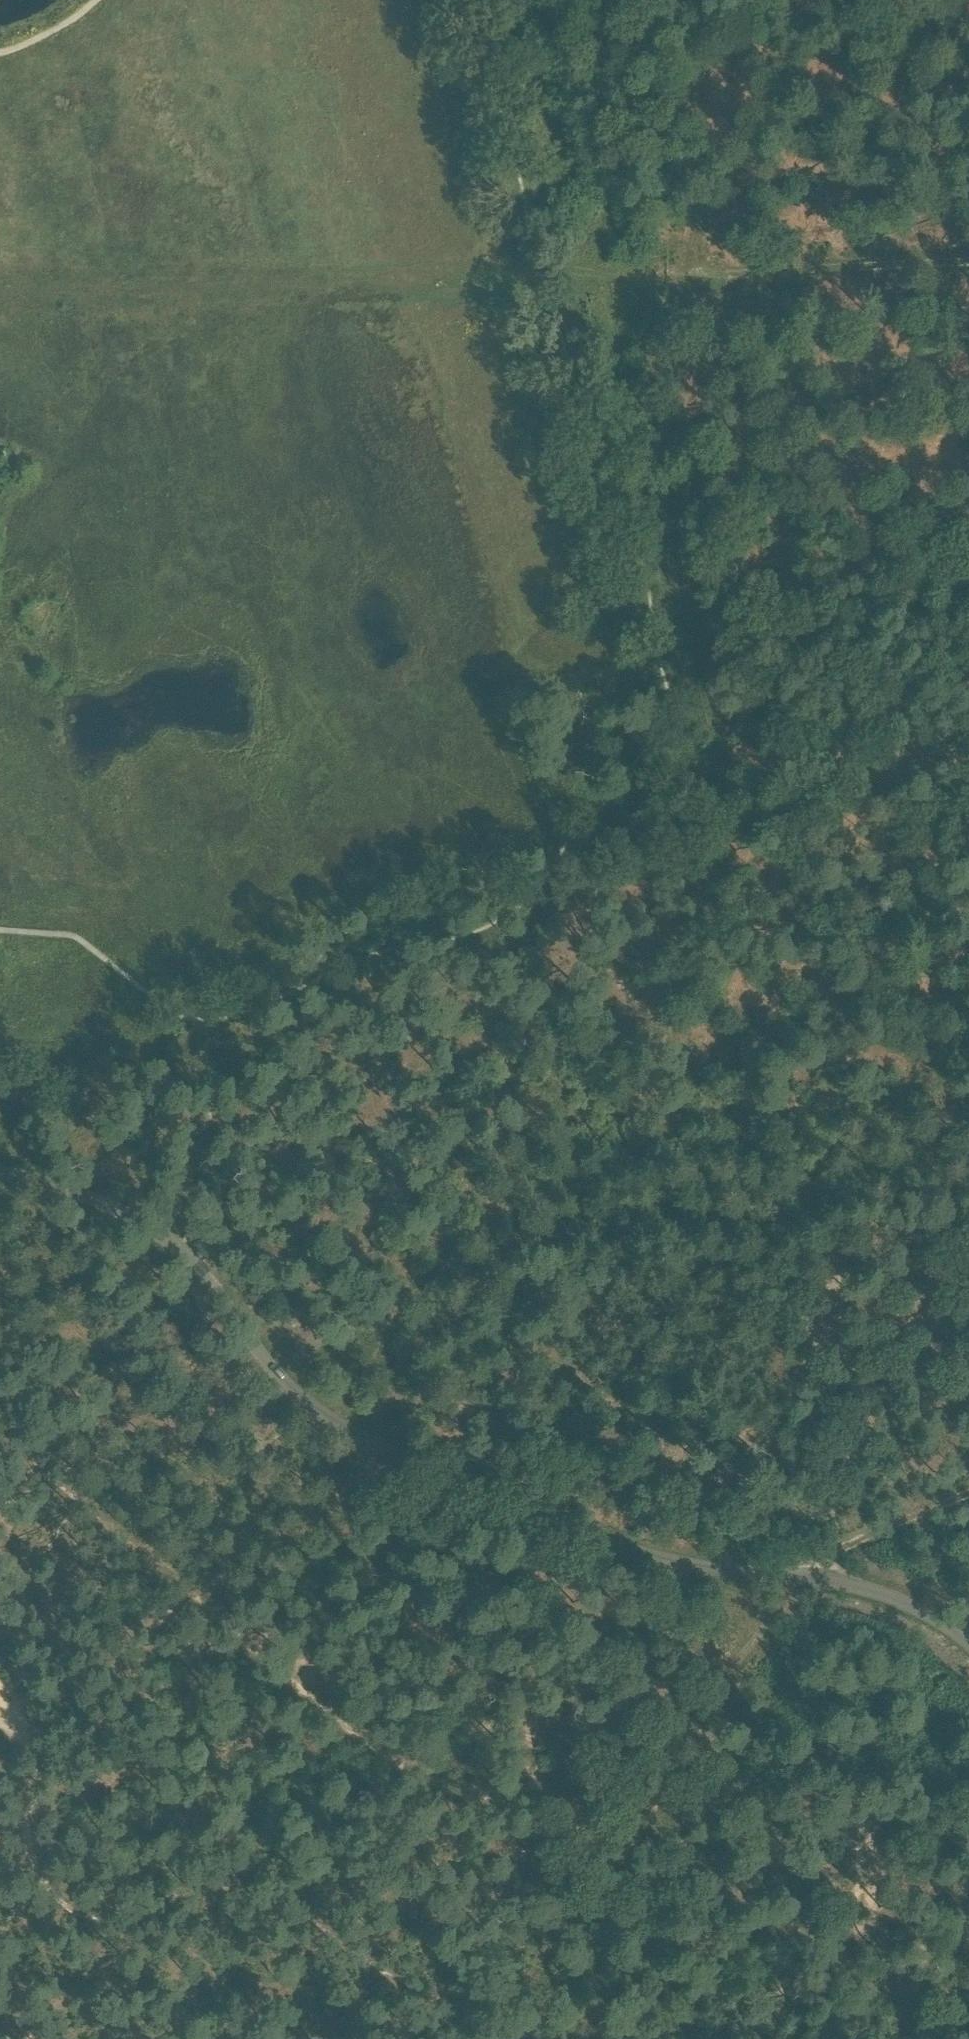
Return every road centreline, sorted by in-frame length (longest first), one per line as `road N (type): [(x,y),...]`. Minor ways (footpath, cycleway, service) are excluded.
road 1 (unclassified): [(968,1645),(913,1605),(836,1586),(675,1565),(539,1524),(426,1473),(302,1402),(229,1306),(159,1232),(67,1184),(0,1170)]
road 2 (track): [(547,275),(968,261)]
road 3 (track): [(673,271),(667,175),(683,143),(837,0)]
road 4 (track): [(793,1580),(968,1498)]

